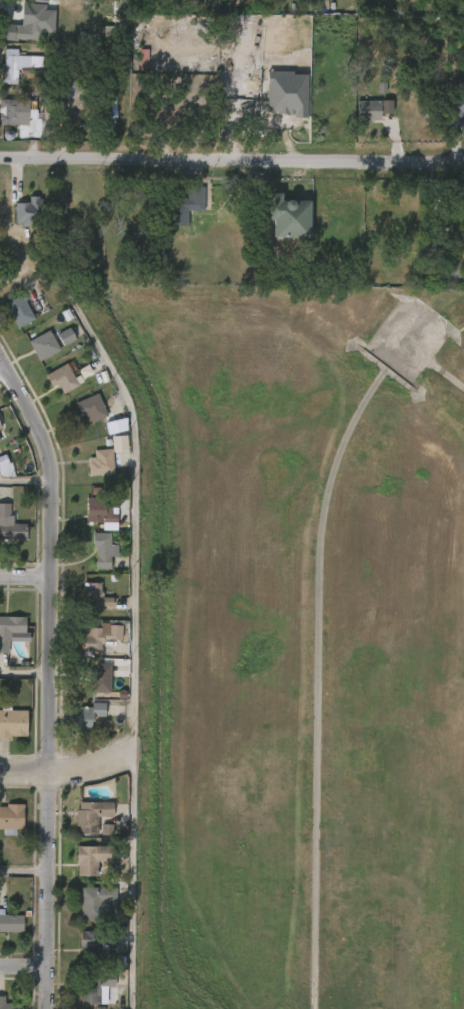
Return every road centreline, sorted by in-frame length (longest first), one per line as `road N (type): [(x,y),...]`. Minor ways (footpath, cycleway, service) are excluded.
road 1 (residential): [(49,1008),(52,472),(44,439),(0,360)]
road 2 (residential): [(0,160),(463,167)]
road 3 (residential): [(0,773),(50,774),(131,755)]

